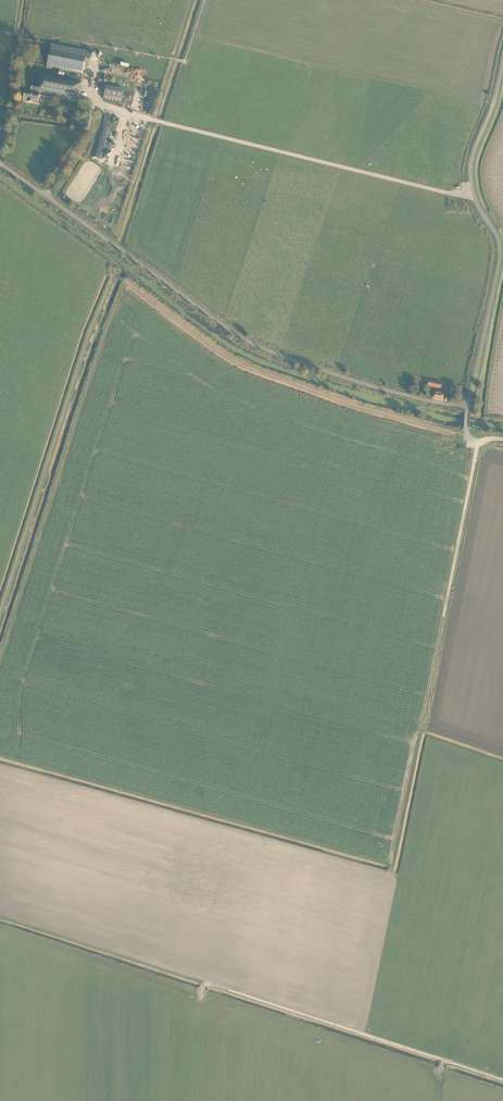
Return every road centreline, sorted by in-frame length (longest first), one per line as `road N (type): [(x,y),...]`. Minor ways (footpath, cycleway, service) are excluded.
road 1 (unclassified): [(468,407),(367,385),(245,340),(0,163)]
road 2 (unclassified): [(468,407),(500,259),(475,198),(471,163),(502,62)]
road 3 (track): [(502,1082),(214,986)]

